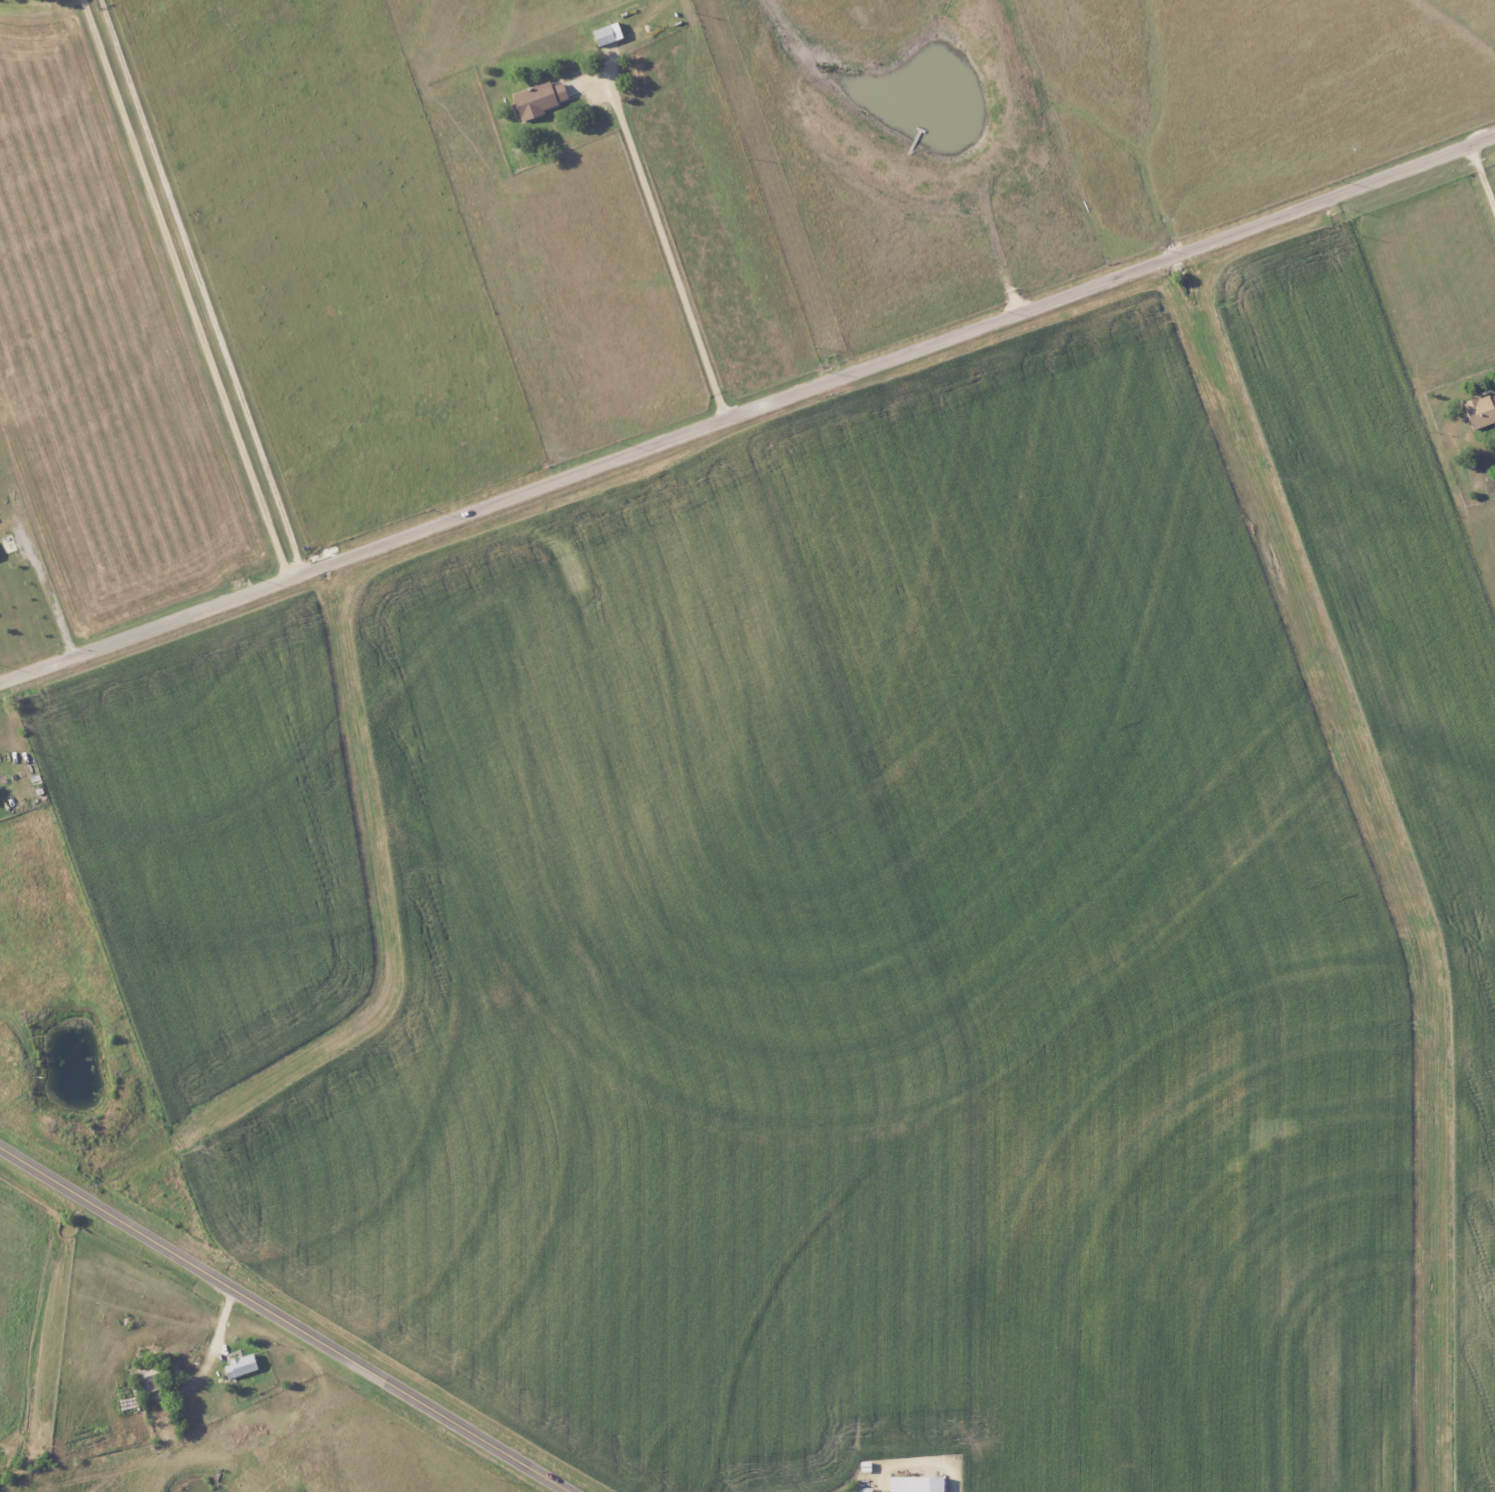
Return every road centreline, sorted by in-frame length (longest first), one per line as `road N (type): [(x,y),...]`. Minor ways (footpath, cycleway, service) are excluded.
road 1 (residential): [(0,682),(1494,137)]
road 2 (secondary): [(0,1148),(569,1491)]

